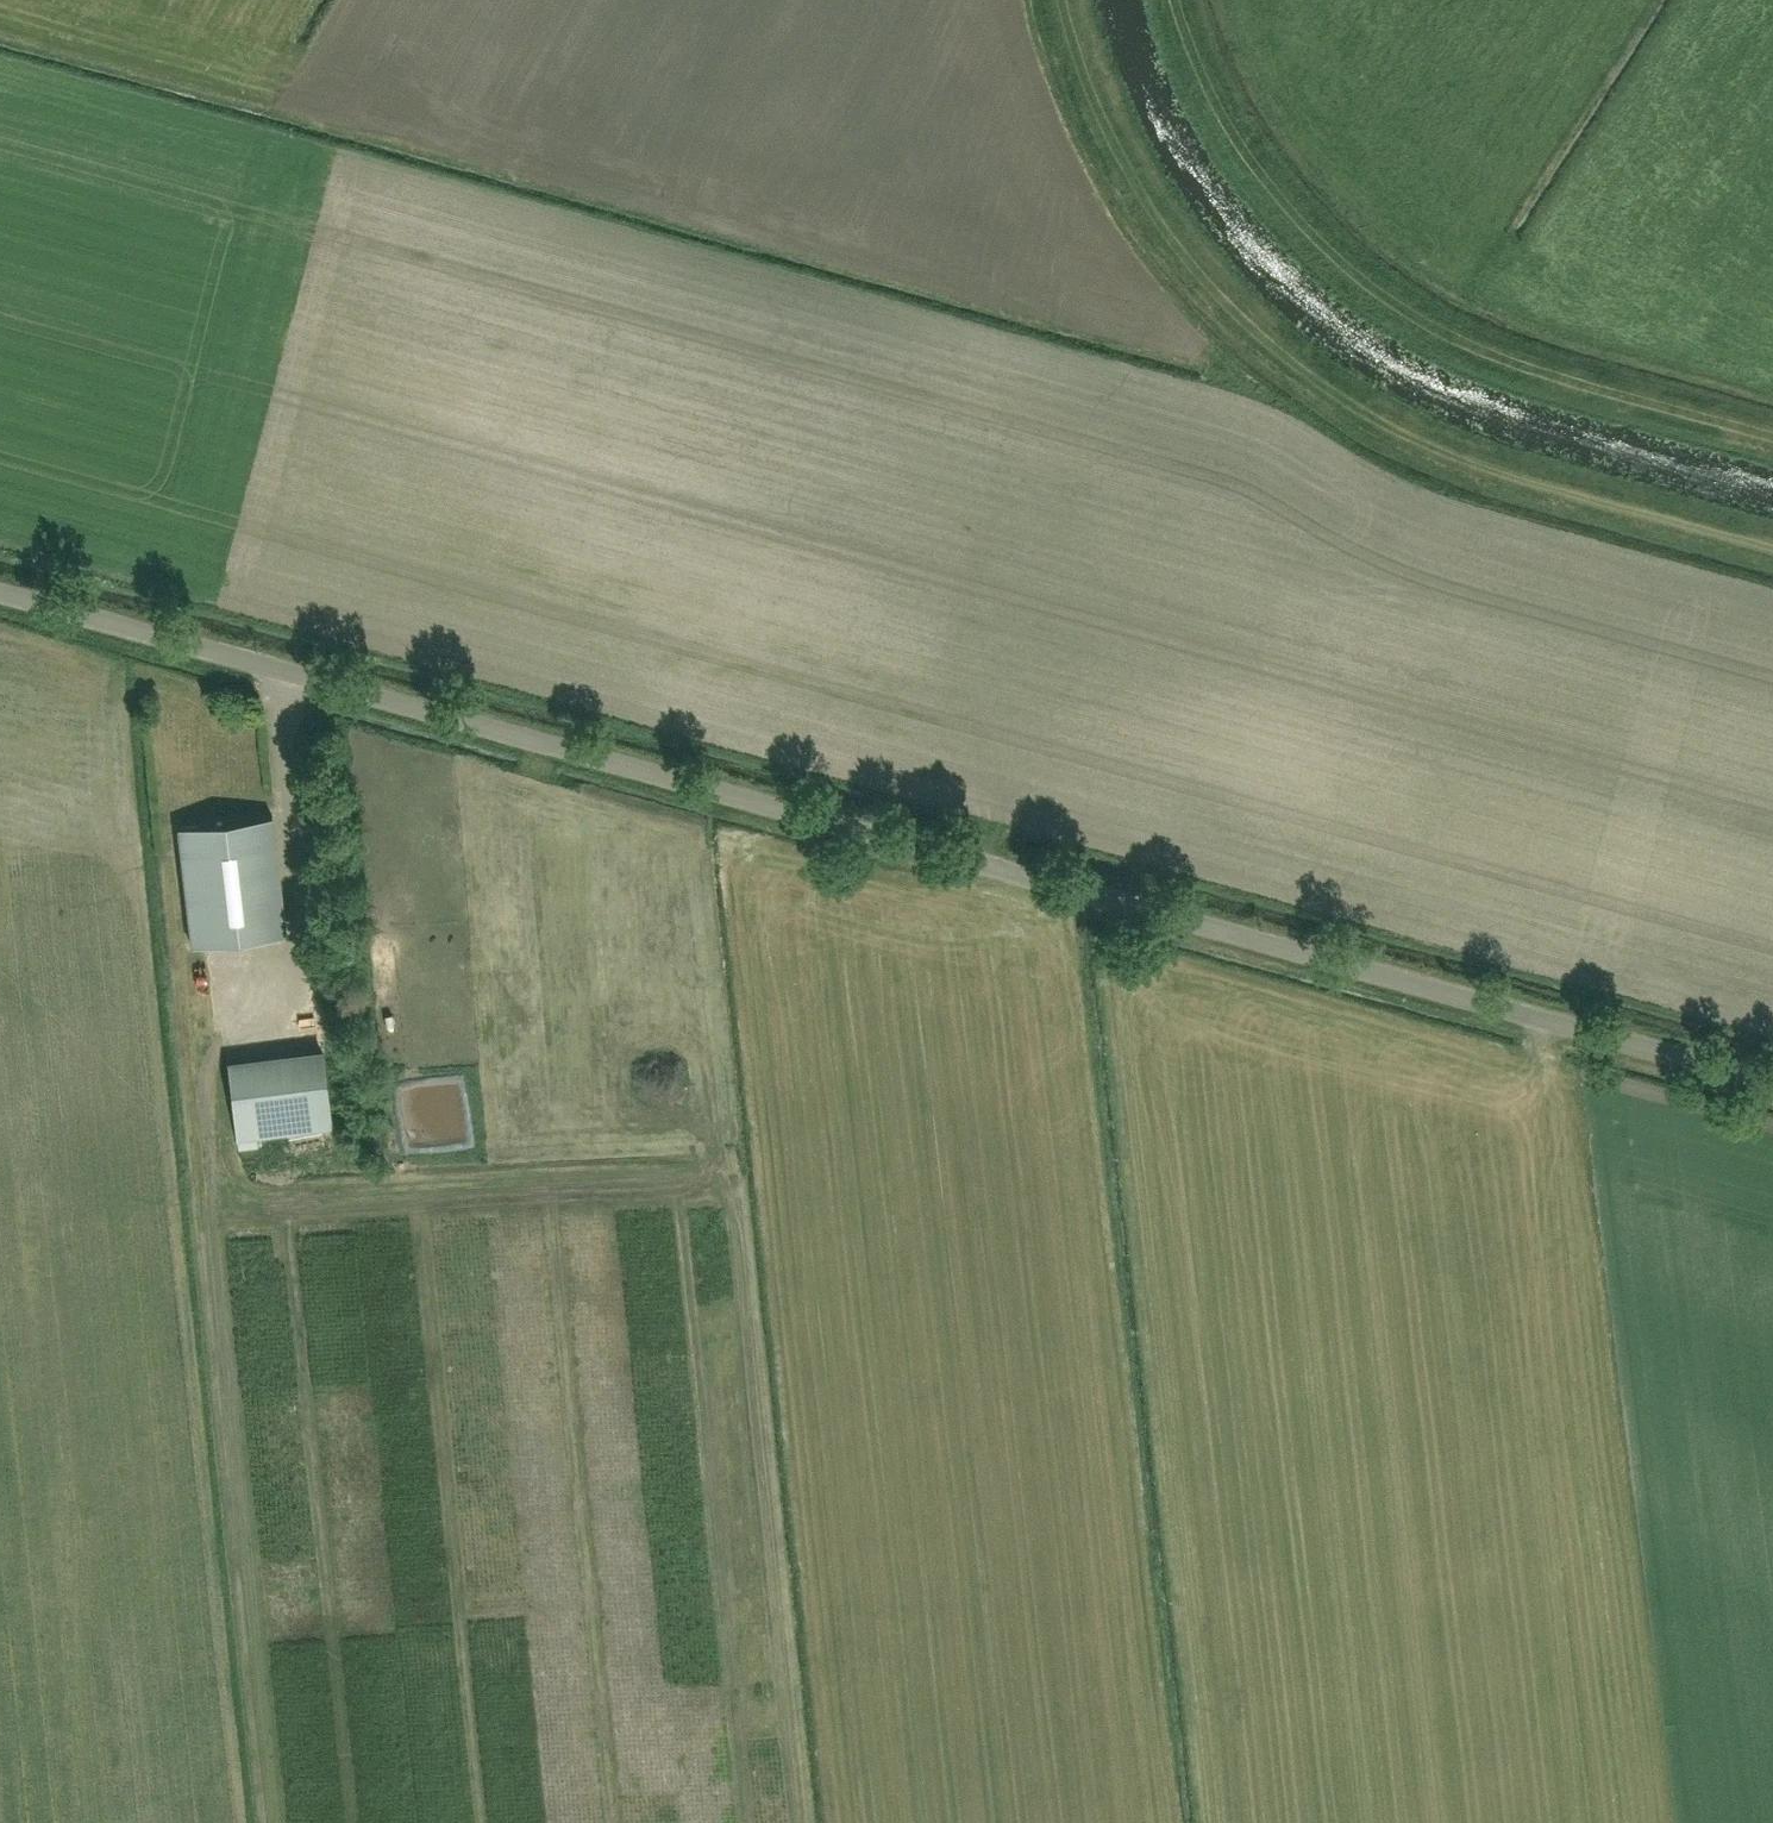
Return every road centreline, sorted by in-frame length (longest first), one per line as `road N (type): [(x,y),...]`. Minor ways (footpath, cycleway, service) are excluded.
road 1 (unclassified): [(1772,1085),(0,595)]
road 2 (track): [(1065,0),(1091,93),(1136,182),(1177,243),(1286,356),(1385,424),(1453,457),(1772,547)]

